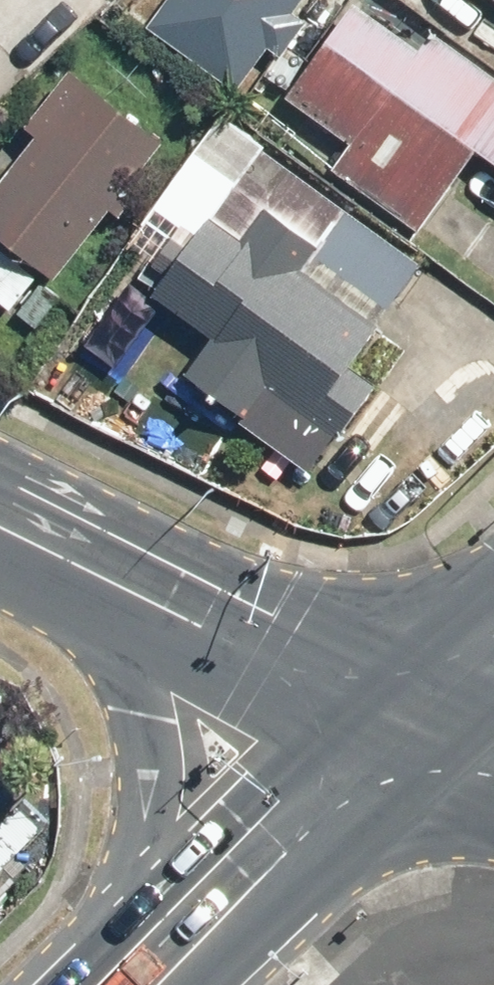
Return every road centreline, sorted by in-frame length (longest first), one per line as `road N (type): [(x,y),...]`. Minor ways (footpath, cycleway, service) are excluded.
road 1 (primary): [(119,984),(148,790),(130,673),(74,538)]
road 2 (primary): [(127,984),(409,712)]
road 3 (secondary): [(74,538),(409,712)]

